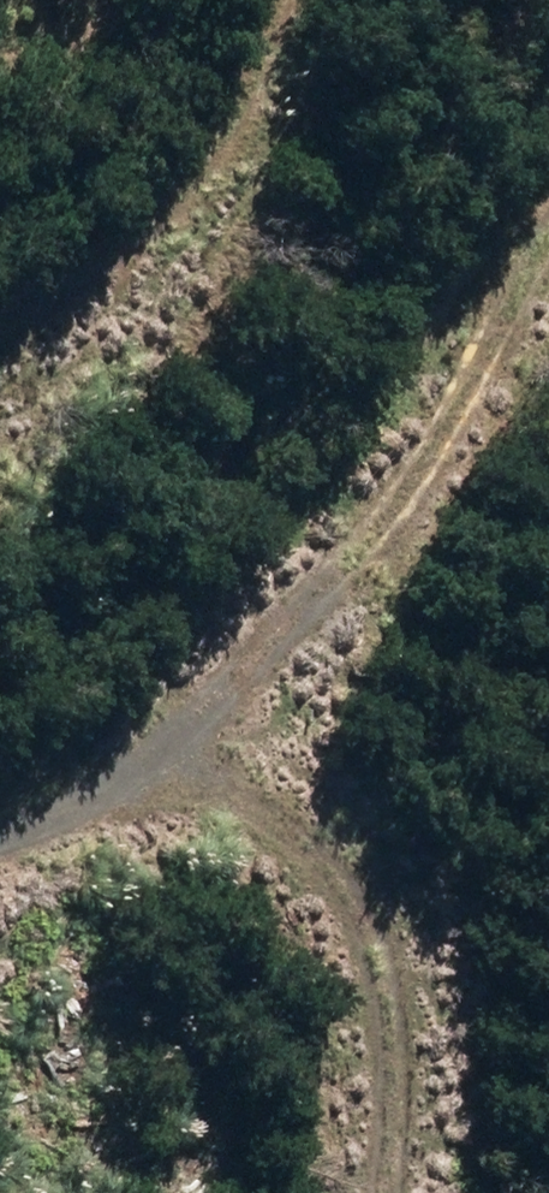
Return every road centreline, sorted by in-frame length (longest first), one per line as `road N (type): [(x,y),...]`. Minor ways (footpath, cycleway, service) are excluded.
road 1 (track): [(0,864),(203,742),(407,1192)]
road 2 (track): [(548,217),(203,742)]
road 3 (track): [(283,0),(236,168),(104,359),(0,399)]

